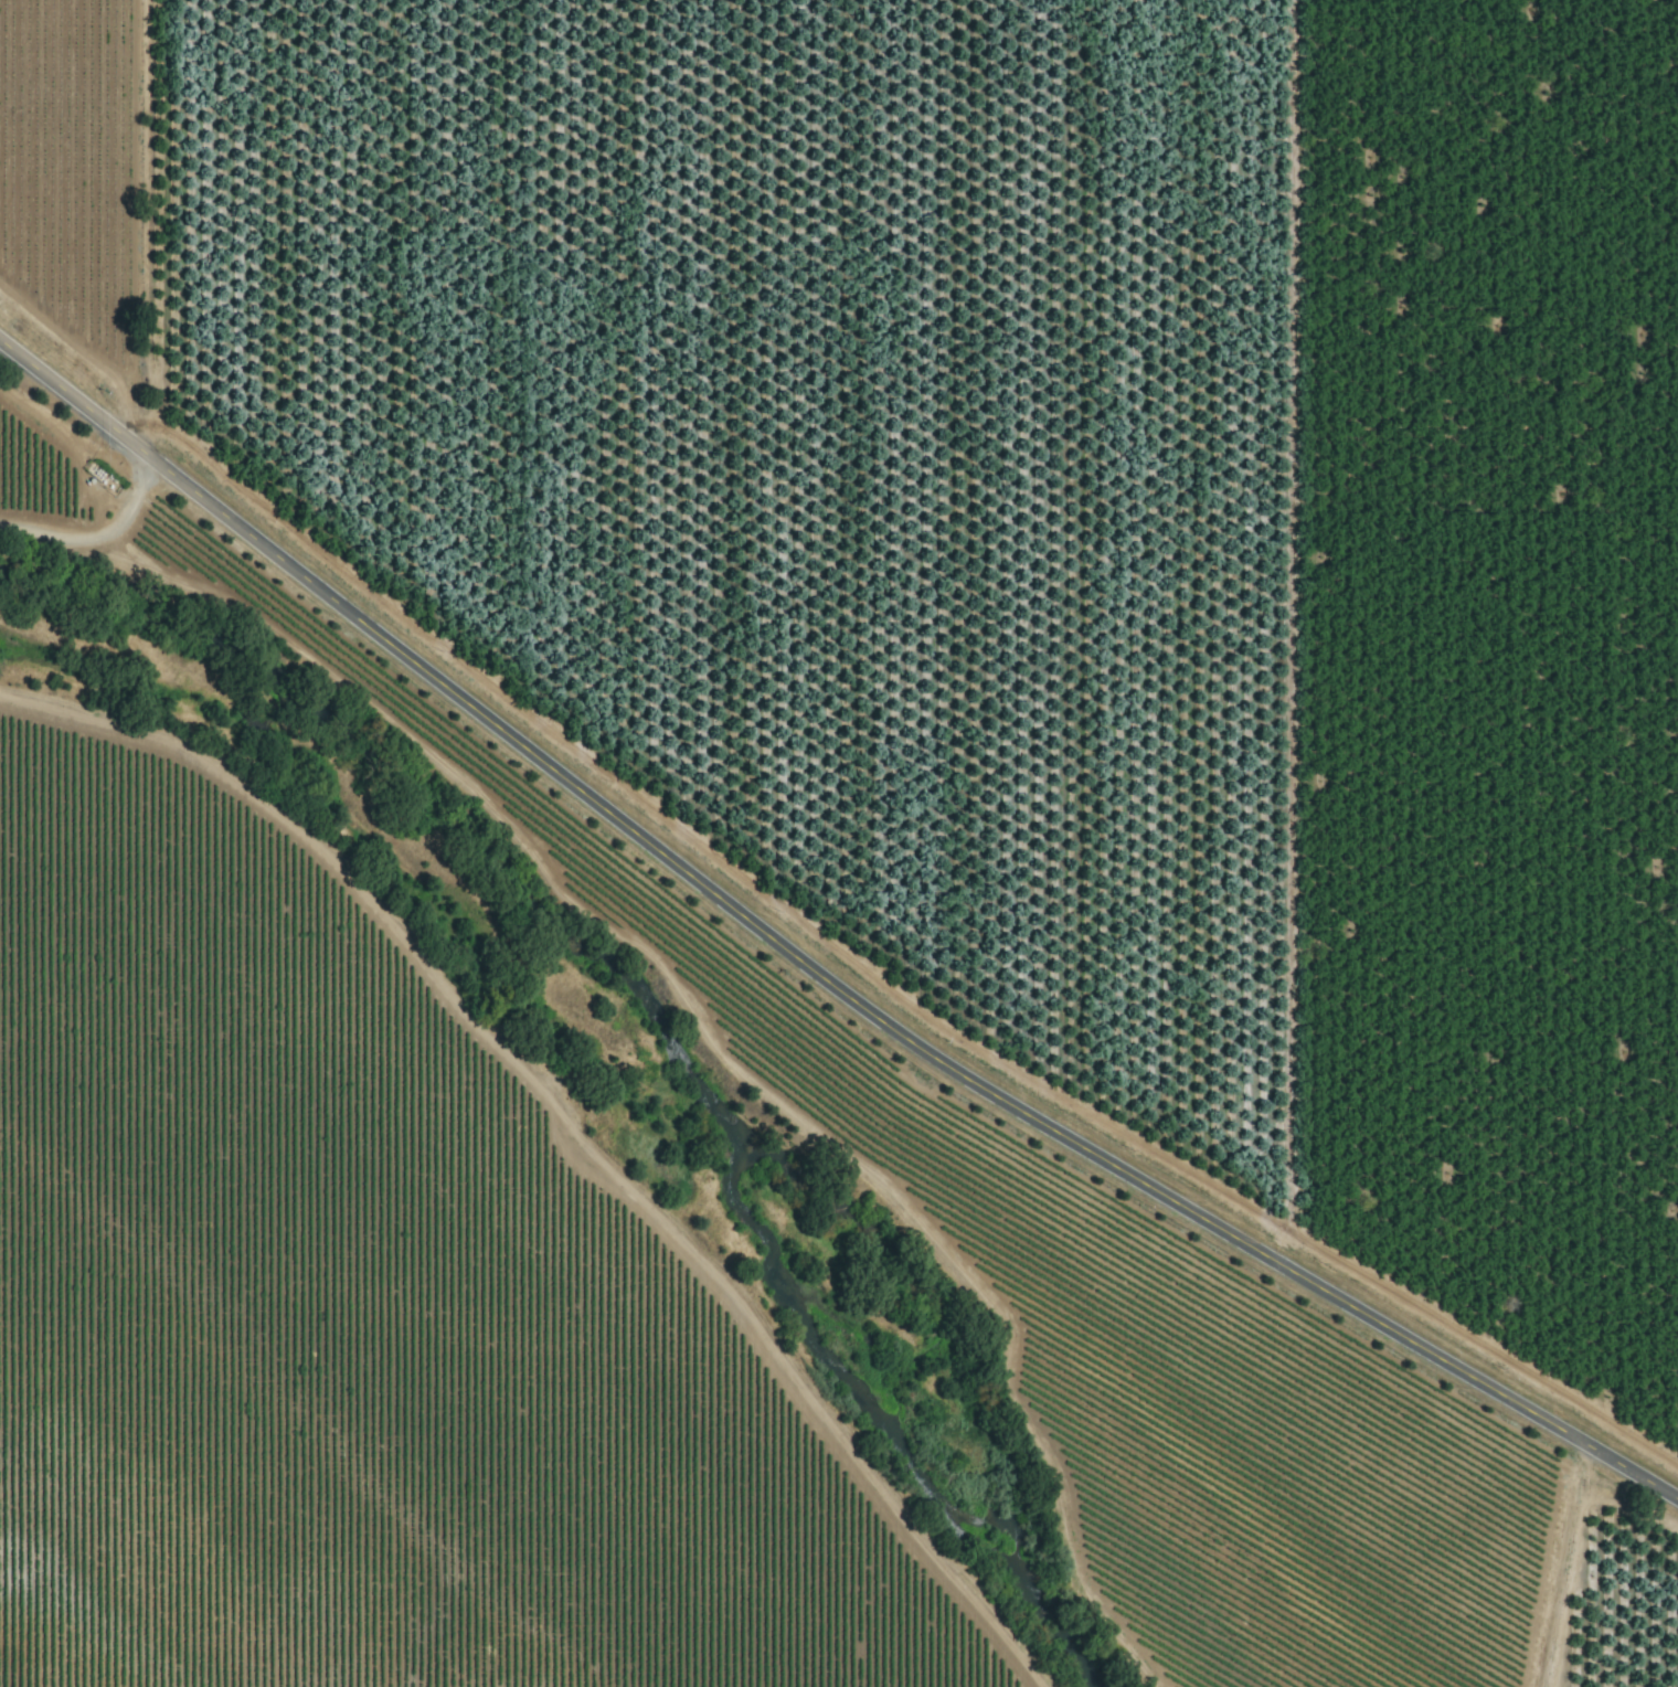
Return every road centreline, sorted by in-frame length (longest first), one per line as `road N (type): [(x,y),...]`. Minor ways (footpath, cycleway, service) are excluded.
road 1 (residential): [(0,341),(736,915),(947,1070),(1677,1502)]

